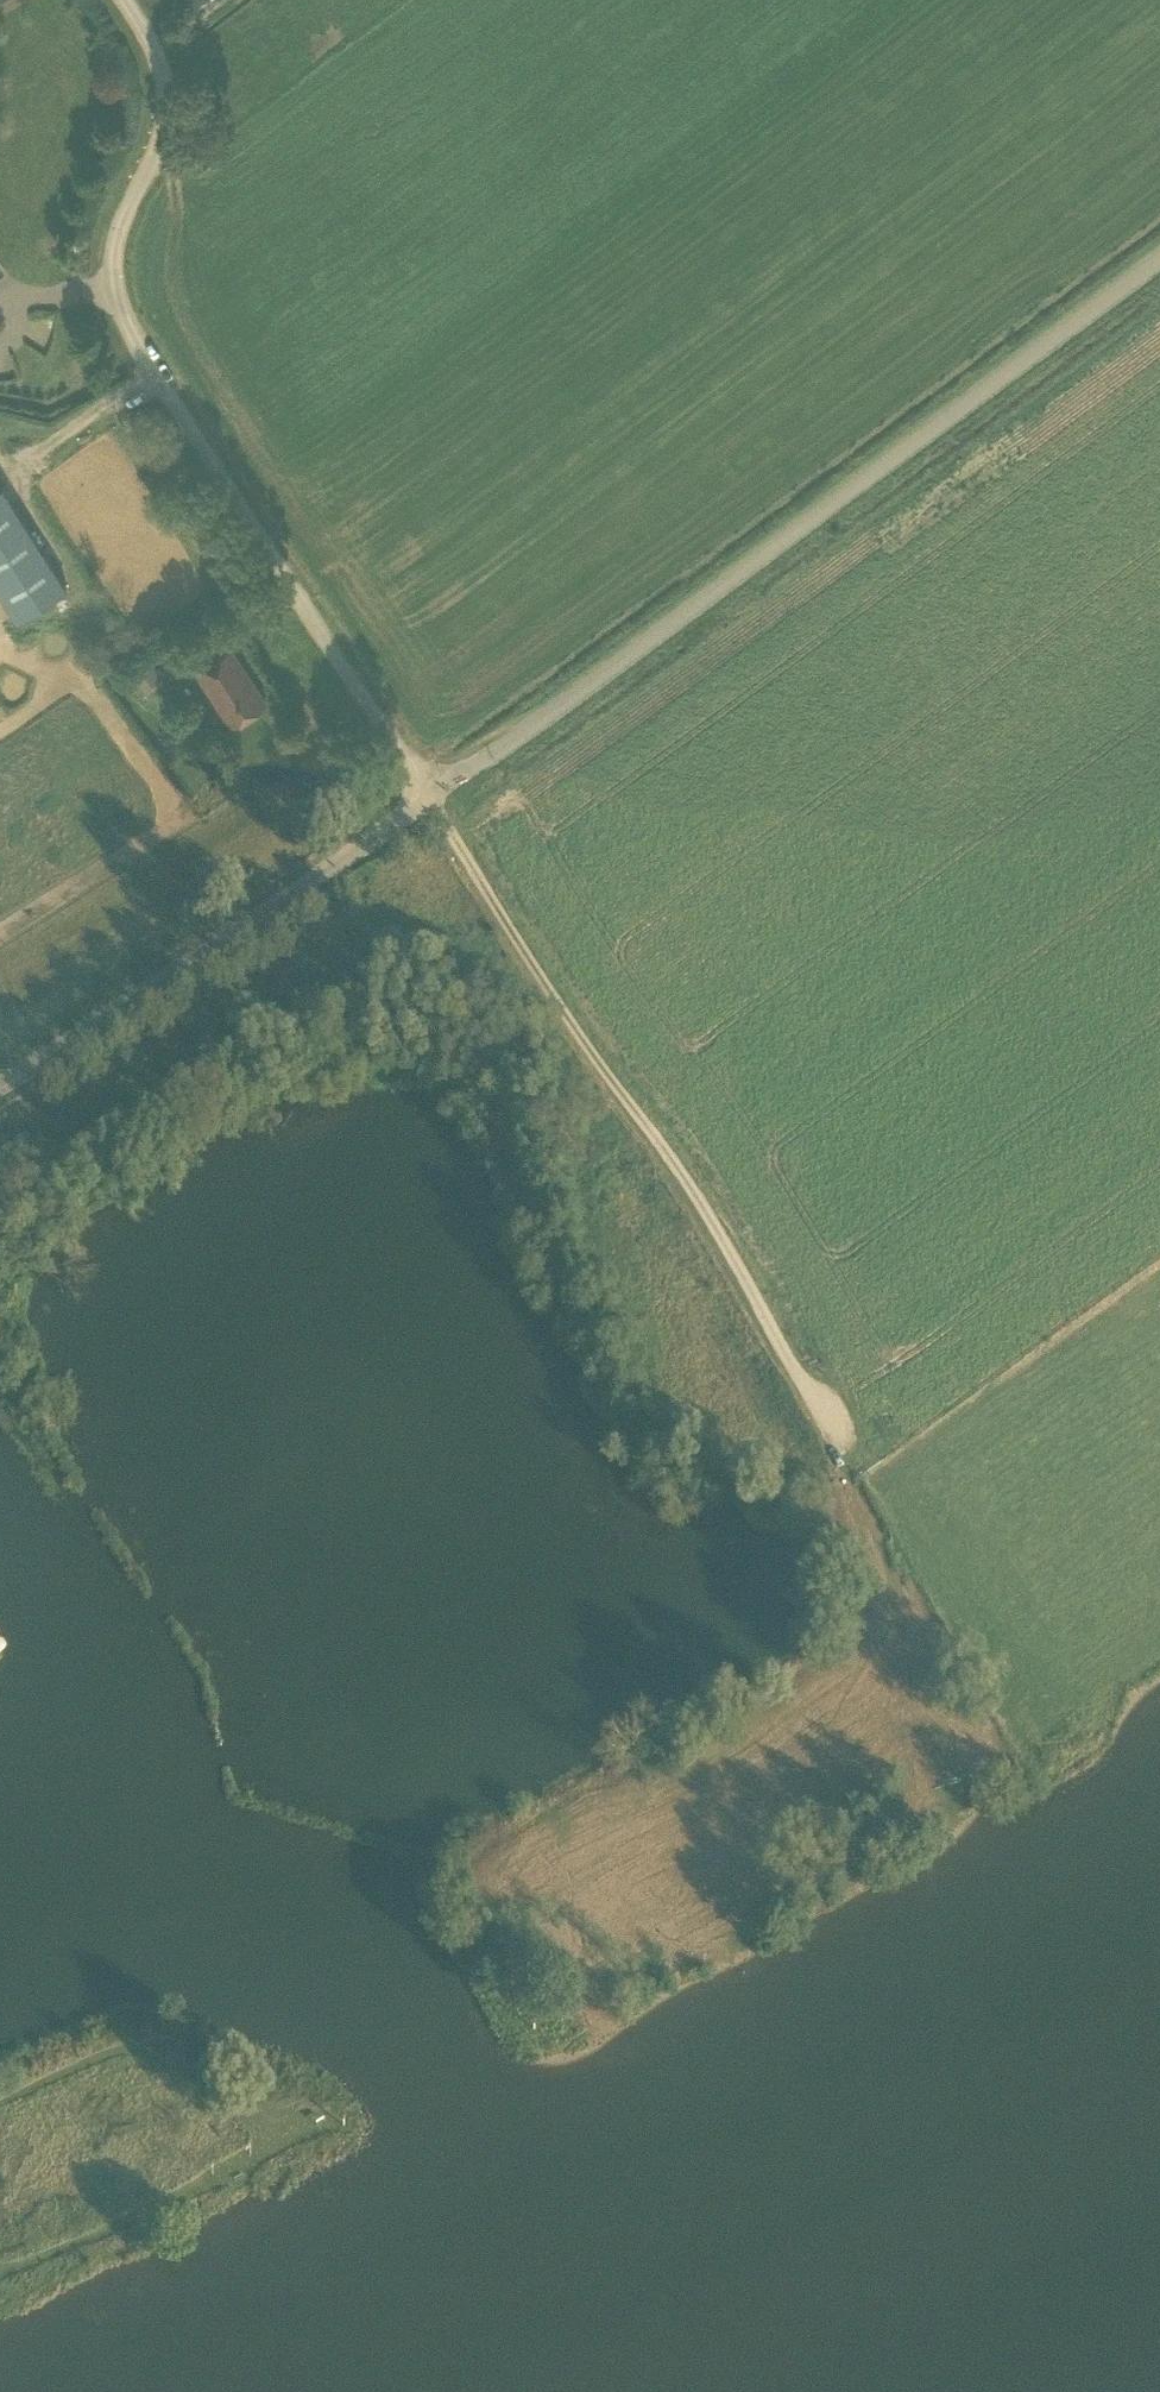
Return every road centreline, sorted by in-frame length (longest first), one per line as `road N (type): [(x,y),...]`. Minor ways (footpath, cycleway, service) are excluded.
road 1 (unclassified): [(430,801),(131,331),(113,276),(119,224),(162,142),(167,106),(162,67),(125,0)]
road 2 (unclassified): [(430,801),(1159,256)]
road 3 (track): [(430,801),(604,1076),(739,1261),(785,1360),(842,1448)]
road 4 (unclassified): [(0,1087),(430,801)]

